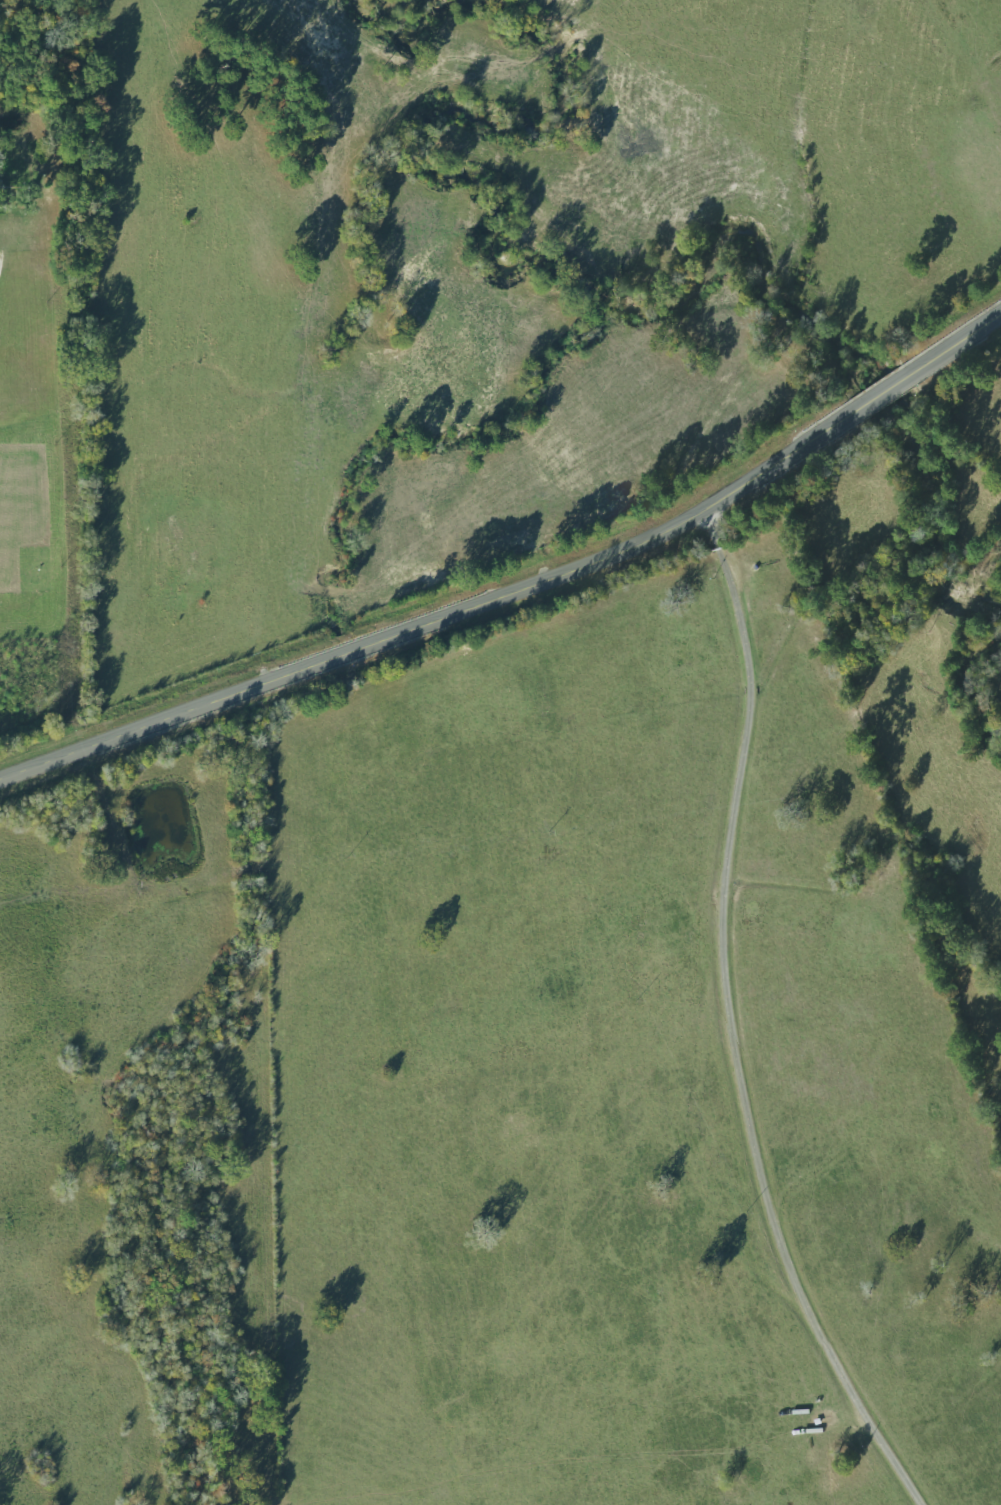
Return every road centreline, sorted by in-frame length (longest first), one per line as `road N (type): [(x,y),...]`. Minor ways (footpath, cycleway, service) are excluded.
road 1 (secondary): [(854,410),(704,508),(633,544),(0,779)]

